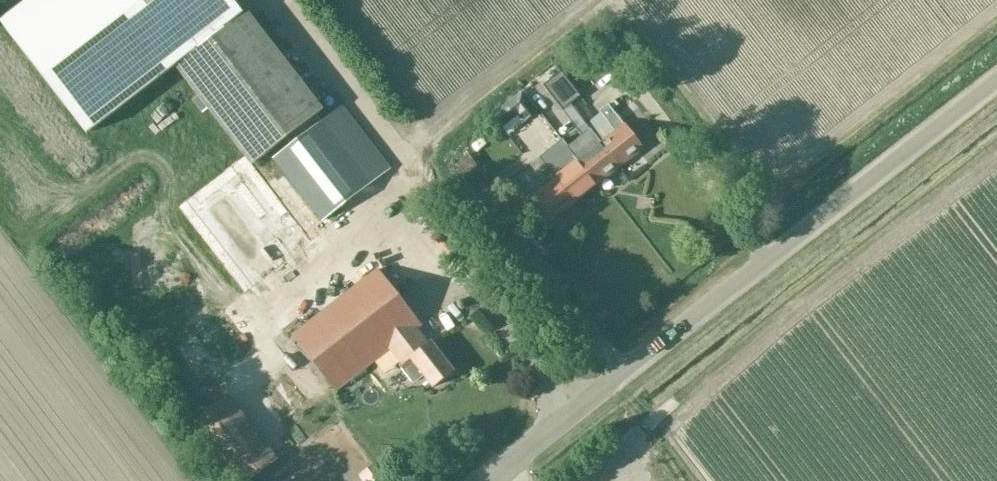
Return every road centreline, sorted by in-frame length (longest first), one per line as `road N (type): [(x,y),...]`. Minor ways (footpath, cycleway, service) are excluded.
road 1 (tertiary): [(484,480),(996,80)]

